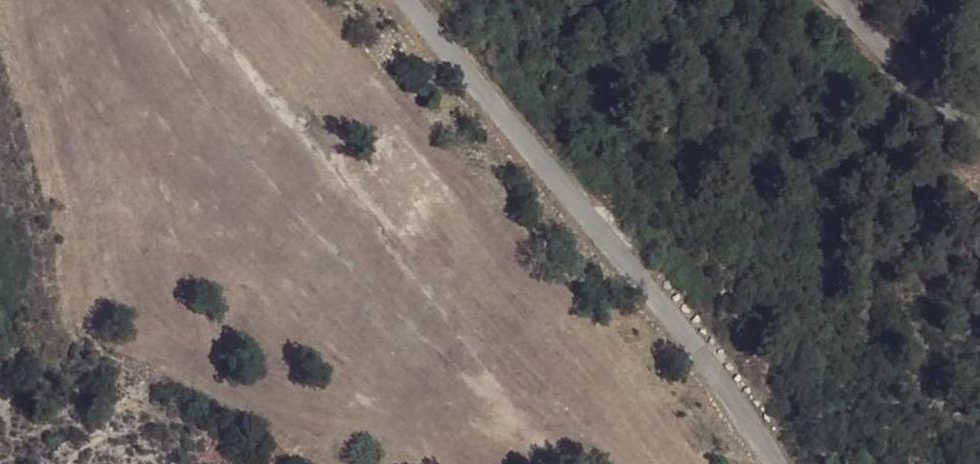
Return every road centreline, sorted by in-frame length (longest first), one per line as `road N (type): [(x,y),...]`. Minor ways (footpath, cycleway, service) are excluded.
road 1 (unclassified): [(394,0),(573,188),(779,463)]
road 2 (unclassified): [(979,149),(835,0)]

